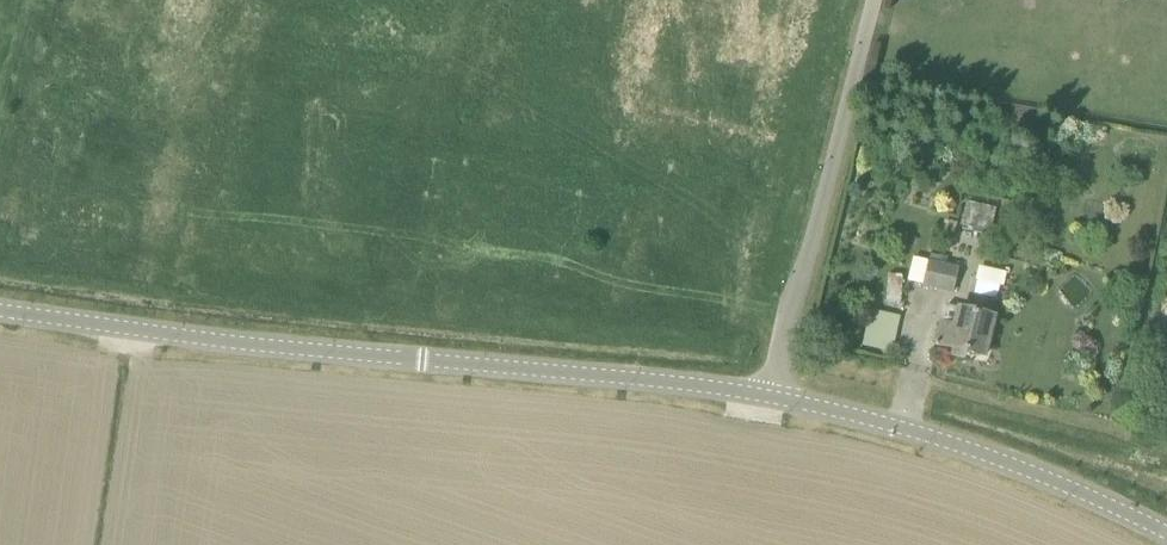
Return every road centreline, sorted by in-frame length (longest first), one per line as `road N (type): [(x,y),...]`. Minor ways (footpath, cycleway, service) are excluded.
road 1 (unclassified): [(1166,536),(1019,468),(774,394)]
road 2 (unclassified): [(774,394),(787,323),(877,0)]
road 3 (unclassified): [(0,312),(395,359)]
road 4 (unclassified): [(395,359),(774,394)]
road 5 (residential): [(496,0),(395,359)]

